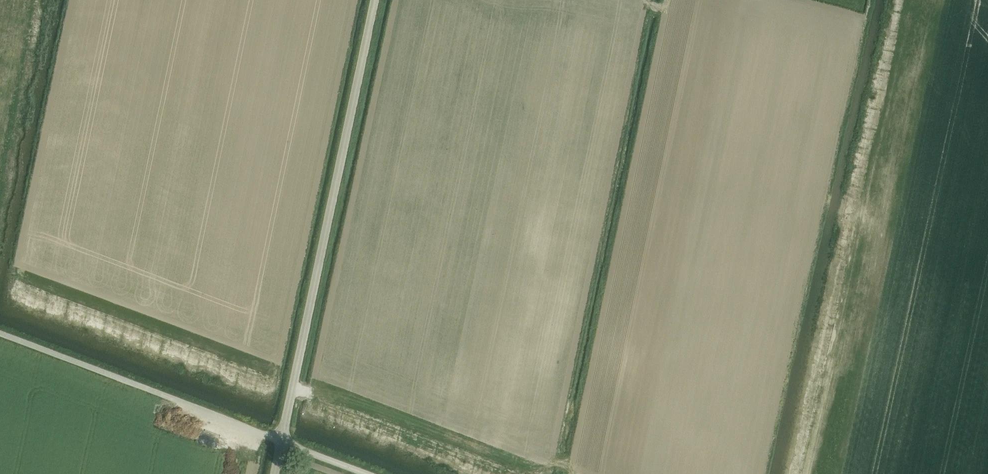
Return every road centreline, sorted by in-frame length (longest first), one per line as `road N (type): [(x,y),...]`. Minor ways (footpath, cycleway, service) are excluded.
road 1 (unclassified): [(283,441),(376,0)]

